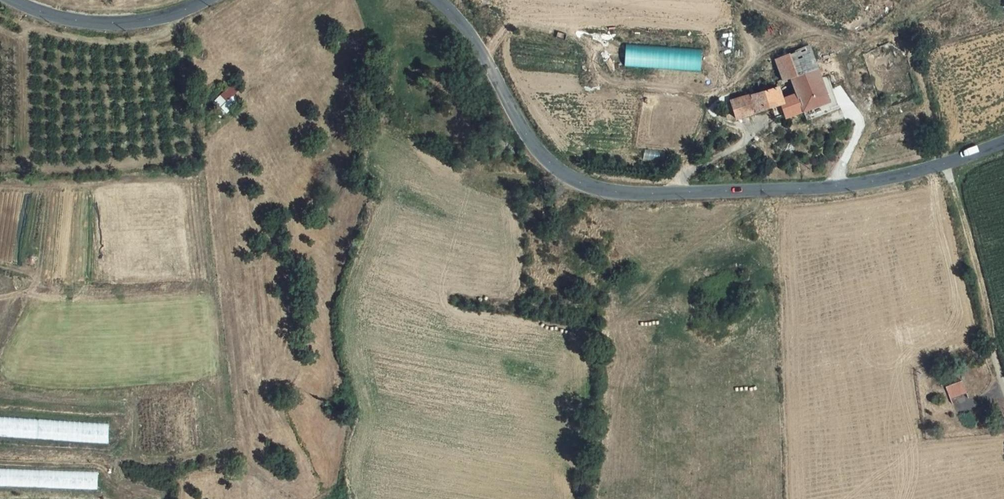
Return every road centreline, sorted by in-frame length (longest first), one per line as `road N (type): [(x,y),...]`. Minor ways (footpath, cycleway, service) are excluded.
road 1 (secondary): [(1003,141),(946,164),(838,186),(623,192),(552,165),(487,60),(437,0)]
road 2 (secondary): [(205,0),(139,22),(89,23),(11,0)]
road 3 (track): [(0,30),(121,42),(166,33),(172,14)]
road 4 (track): [(673,193),(691,165),(745,144),(767,117)]

